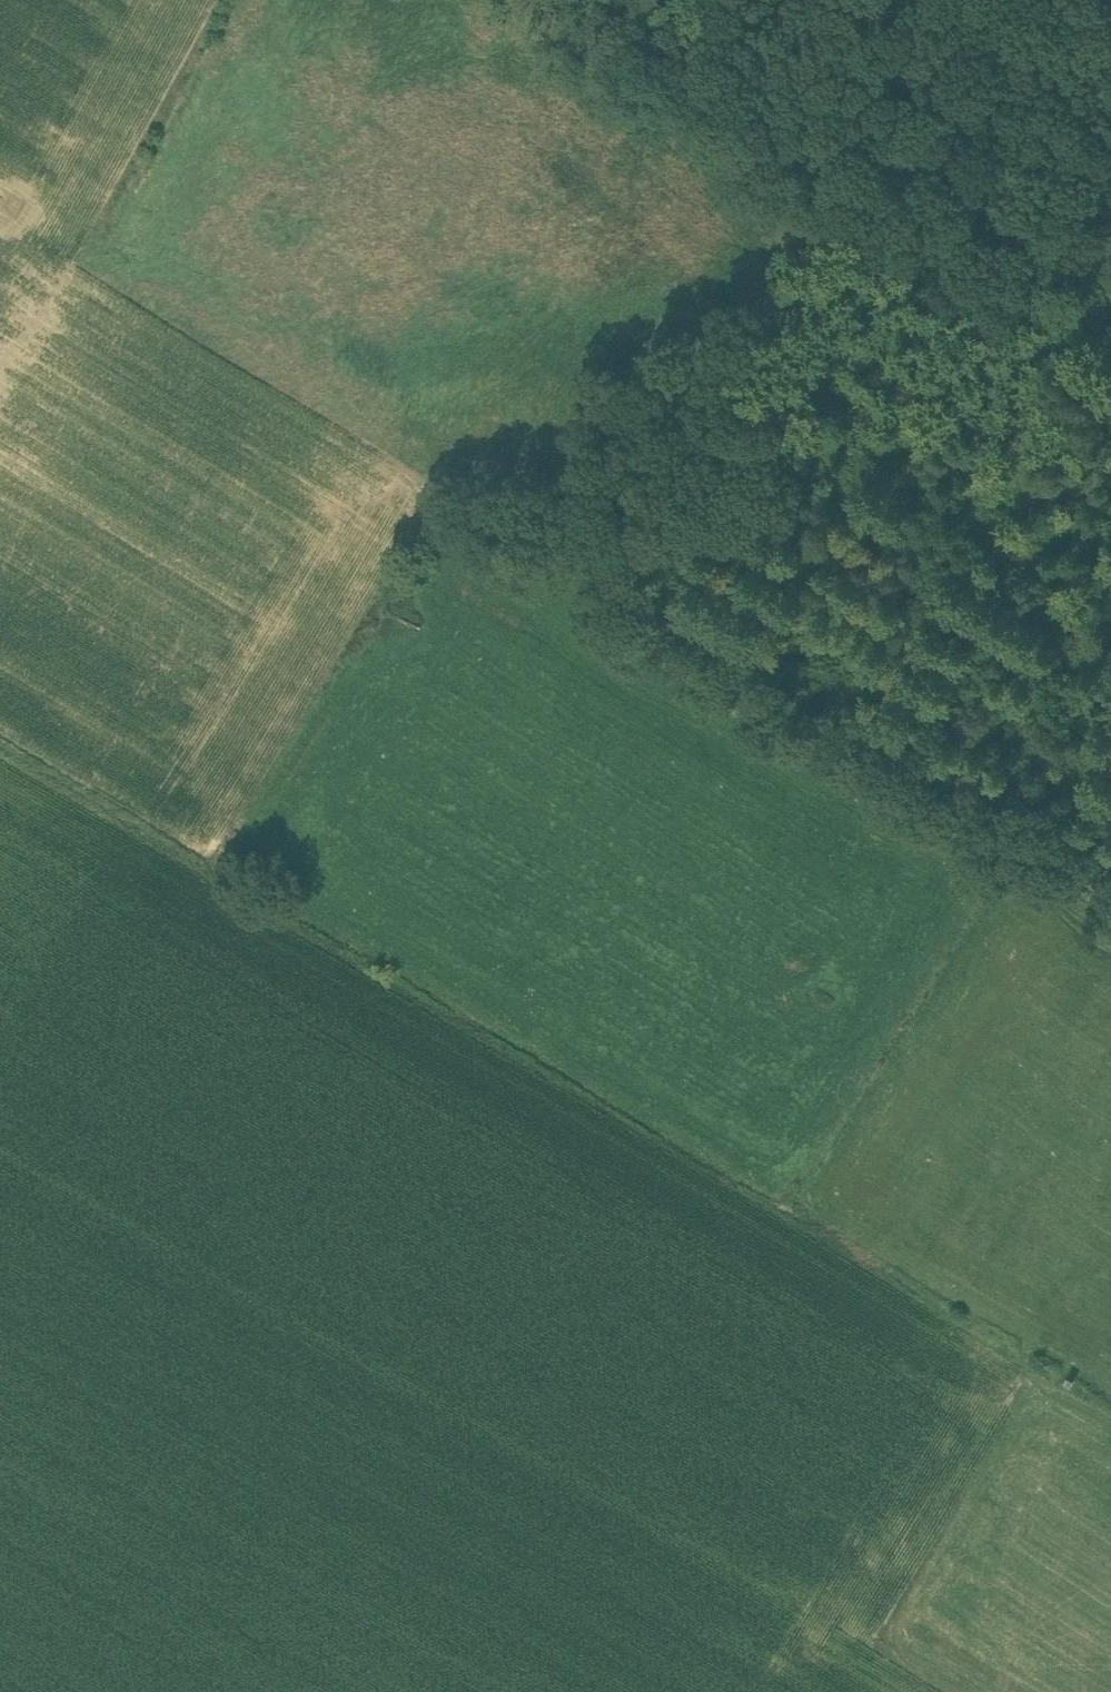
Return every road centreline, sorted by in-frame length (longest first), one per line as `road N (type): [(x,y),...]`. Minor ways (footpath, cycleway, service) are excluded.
road 1 (track): [(1110,96),(1033,44),(893,0)]

